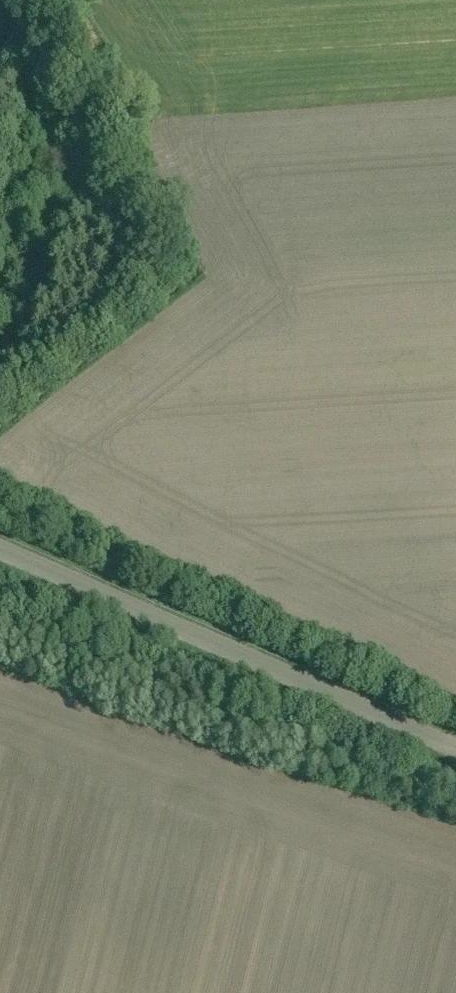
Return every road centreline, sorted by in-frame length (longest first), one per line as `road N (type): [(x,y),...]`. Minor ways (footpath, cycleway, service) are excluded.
road 1 (residential): [(0,558),(455,746)]

